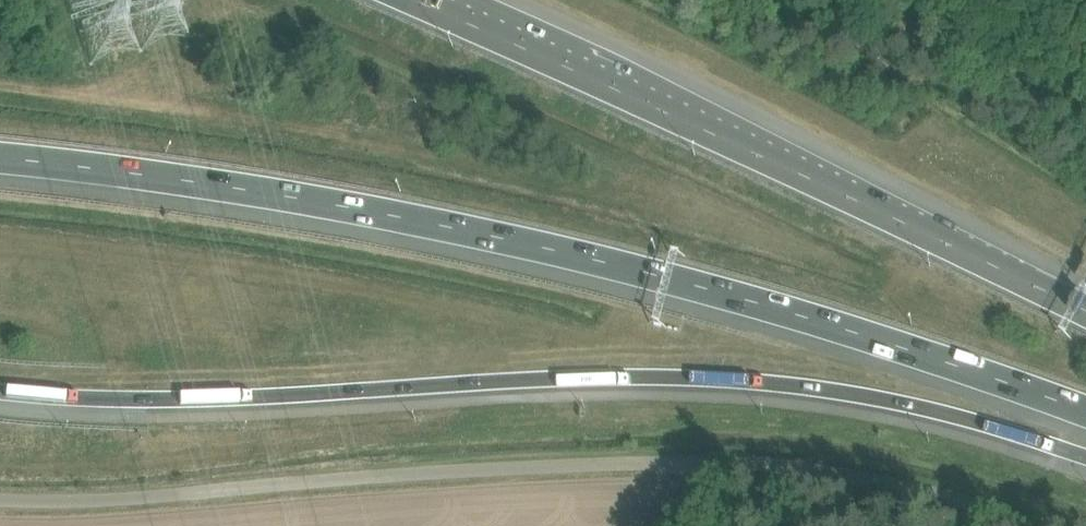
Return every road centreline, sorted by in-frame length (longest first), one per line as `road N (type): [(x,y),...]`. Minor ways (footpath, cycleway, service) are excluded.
road 1 (motorway): [(0,159),(170,175),(427,222),(688,283),(1085,410)]
road 2 (motorway): [(0,391),(250,398),(580,378),(736,382),(876,398),(1085,460)]
road 3 (unclassified): [(0,497),(749,453),(979,488),(1083,525)]
road 4 (motorway): [(1085,312),(414,0)]

